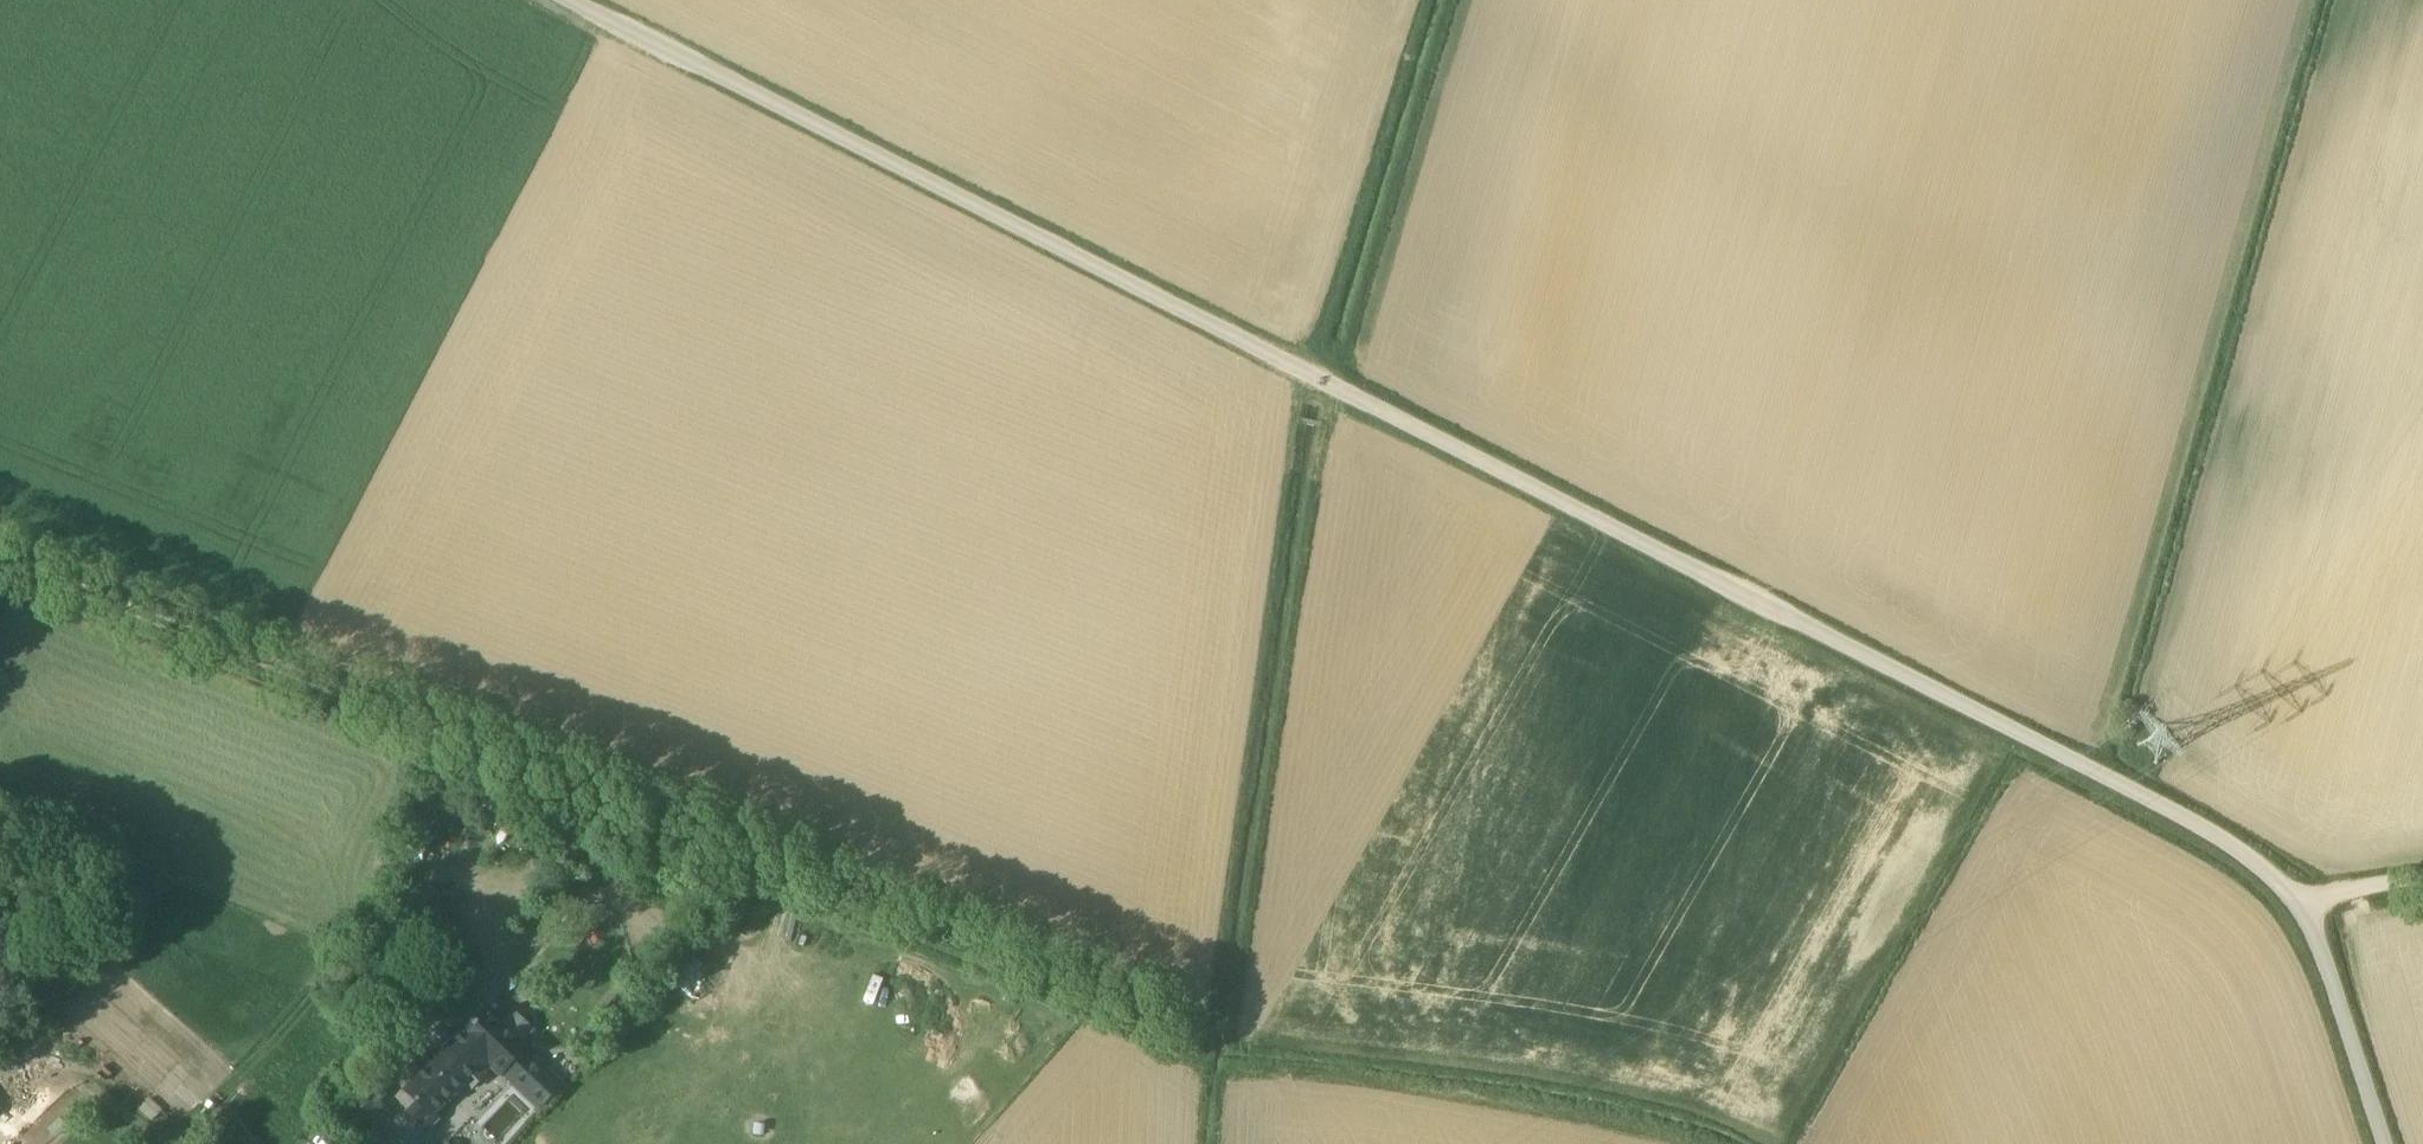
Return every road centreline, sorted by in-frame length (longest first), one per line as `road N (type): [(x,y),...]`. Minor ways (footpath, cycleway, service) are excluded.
road 1 (unclassified): [(2385,1143),(2313,929),(2283,885),(2220,837),(570,0)]
road 2 (track): [(0,555),(1203,1026)]
road 3 (track): [(2422,877),(2297,902)]

